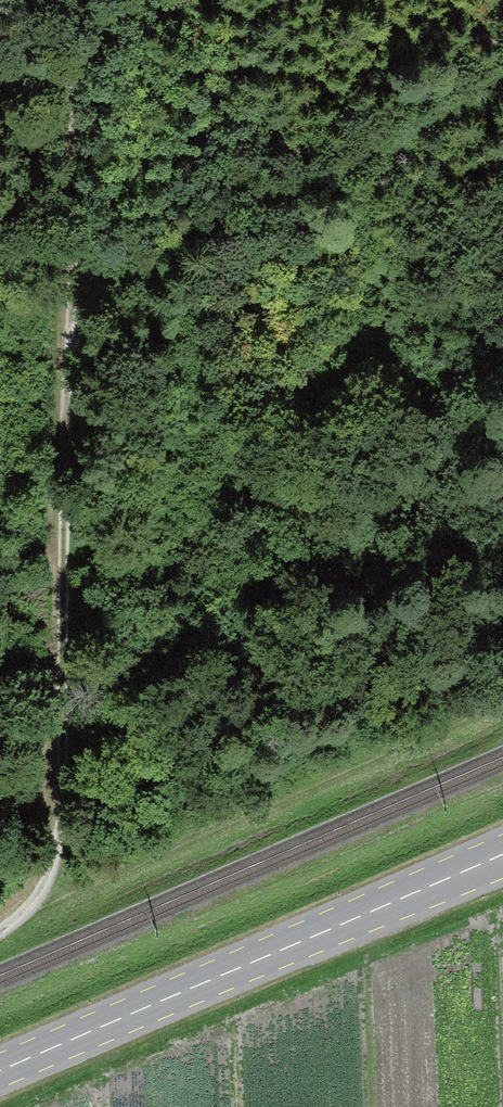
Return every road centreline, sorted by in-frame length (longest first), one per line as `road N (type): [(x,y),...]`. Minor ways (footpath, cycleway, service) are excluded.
road 1 (track): [(76,0),(79,305),(61,487),(57,833),(49,872),(27,910),(0,922)]
road 2 (primary): [(502,856),(0,1071)]
road 3 (track): [(502,699),(27,910)]
road 4 (track): [(502,80),(79,305)]
road 5 (track): [(60,736),(116,790),(210,824)]

